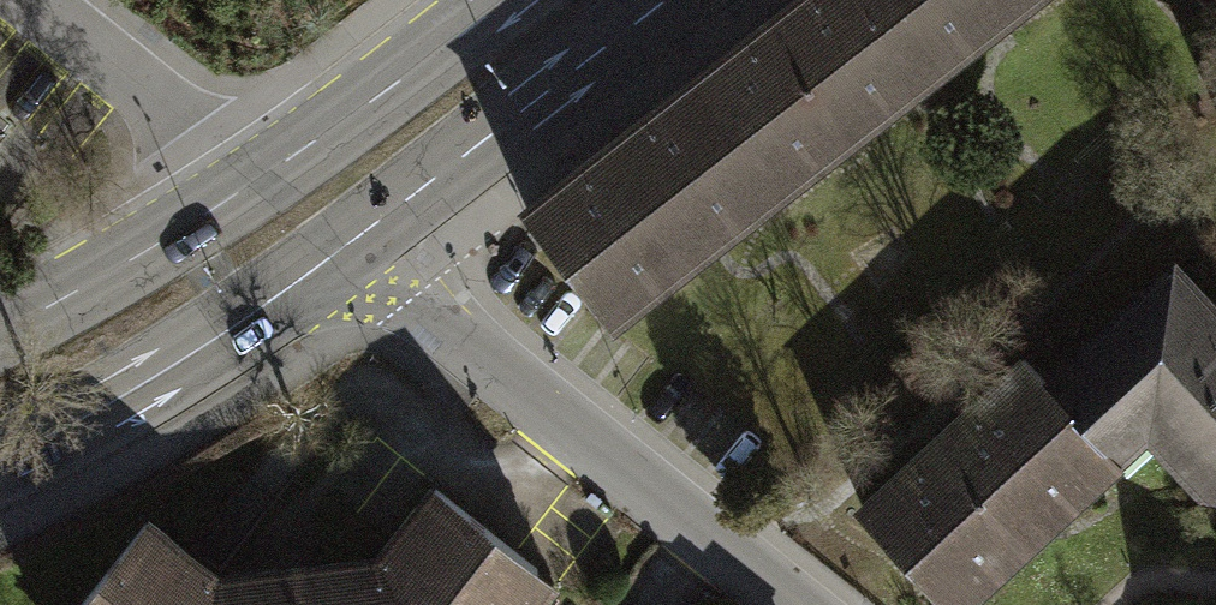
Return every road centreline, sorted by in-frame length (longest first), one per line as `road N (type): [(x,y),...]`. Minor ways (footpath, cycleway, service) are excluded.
road 1 (residential): [(344,247),(798,604)]
road 2 (secondary): [(344,247),(664,0)]
road 3 (secondary): [(0,457),(45,438),(243,320),(344,247)]
road 4 (secondary): [(506,0),(224,202)]
road 5 (residential): [(30,0),(162,109),(224,202)]
road 6 (secondary): [(224,202),(0,331)]

